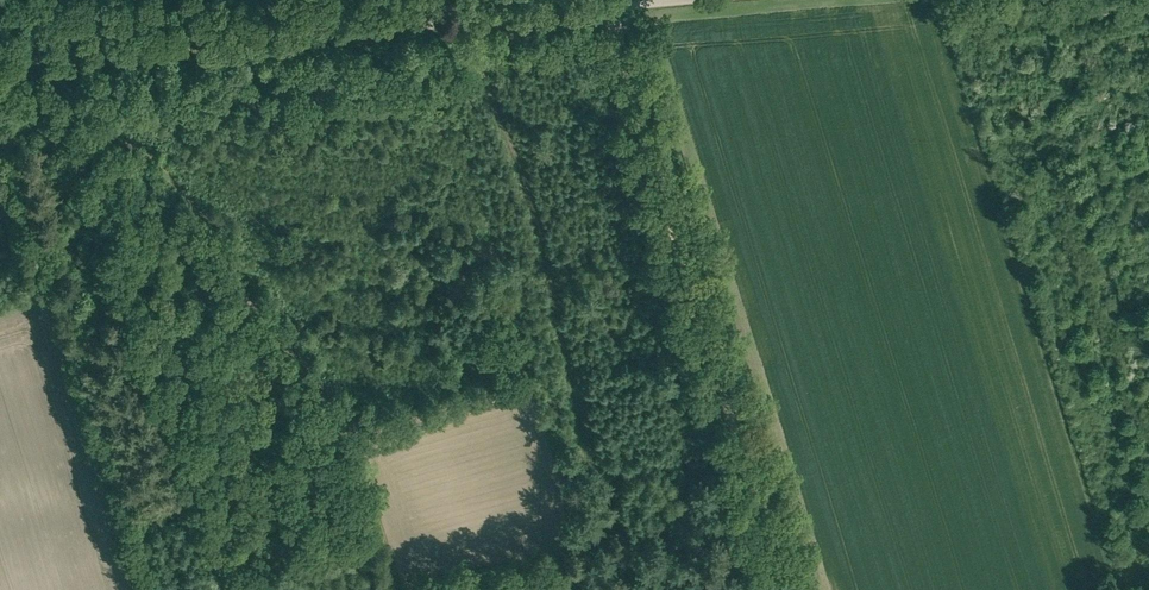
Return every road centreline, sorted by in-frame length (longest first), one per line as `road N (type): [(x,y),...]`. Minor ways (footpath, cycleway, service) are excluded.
road 1 (unclassified): [(0,64),(682,0)]
road 2 (track): [(51,59),(68,120),(151,156),(218,232),(262,316),(303,360),(345,429),(365,440),(404,589)]
road 3 (track): [(786,589),(607,7)]
road 4 (track): [(481,18),(485,79),(525,181),(575,392),(582,479),(565,515),(560,589)]

